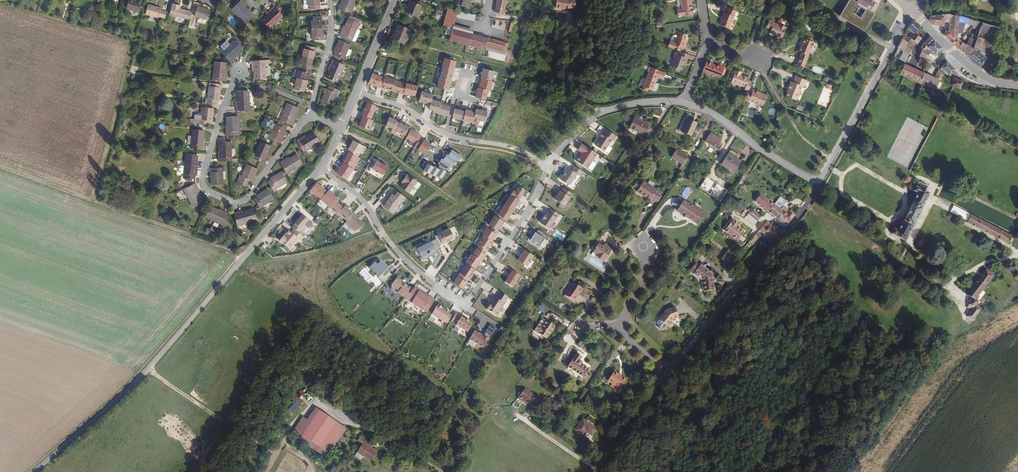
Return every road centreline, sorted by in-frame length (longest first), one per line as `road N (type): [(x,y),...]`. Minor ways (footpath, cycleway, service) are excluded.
road 1 (track): [(245,258),(332,253),(434,222),(485,195),(598,111)]
road 2 (residential): [(321,167),(368,206),(402,257),(468,304),(548,164)]
road 3 (tertiary): [(245,258),(146,371),(34,471)]
road 4 (residential): [(311,116),(243,199),(207,192),(202,178),(237,79)]
road 5 (track): [(245,258),(0,172)]
road 6 (residential): [(816,185),(667,372)]
road 7 (track): [(320,255),(314,276),(323,312),(454,398),(443,418)]
road 8 (track): [(340,130),(387,149),(468,209),(388,242)]
road 9 (residential): [(912,11),(816,185)]
road 10 (track): [(486,11),(562,32),(575,47),(575,98),(601,112)]
road 11 (track): [(291,426),(310,402),(440,471)]
road 12 (track): [(146,371),(236,431),(291,426)]
road 13 (residential): [(685,104),(601,112),(548,164)]
road 14 (residential): [(816,185),(685,104)]
road 15 (primary): [(1017,86),(972,69),(912,11)]
road 16 (residential): [(667,372),(595,471)]

